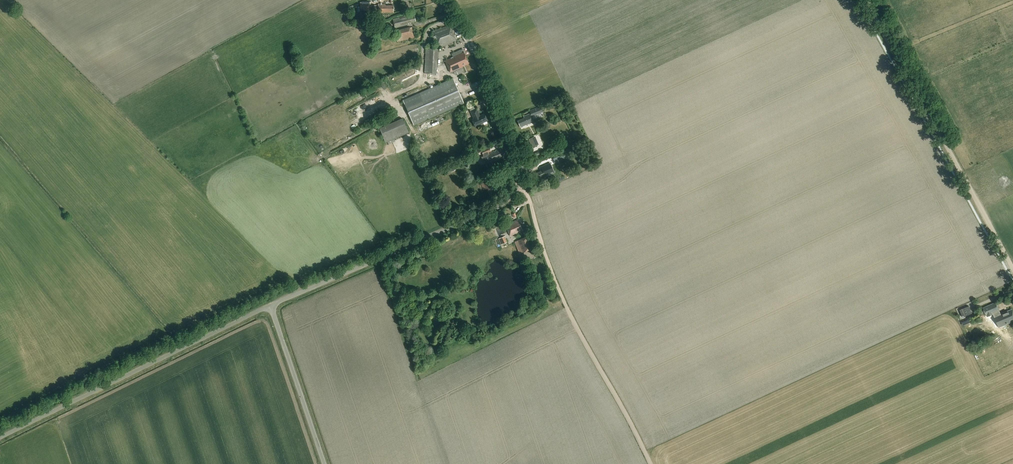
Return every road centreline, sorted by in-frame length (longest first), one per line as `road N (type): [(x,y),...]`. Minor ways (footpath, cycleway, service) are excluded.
road 1 (unclassified): [(271,306),(499,207),(517,187),(518,148),(444,0)]
road 2 (track): [(517,187),(528,197),(563,300),(651,463)]
road 3 (track): [(865,0),(1012,269)]
road 4 (unclassified): [(271,306),(0,438)]
road 5 (unclassified): [(324,463),(271,306)]

